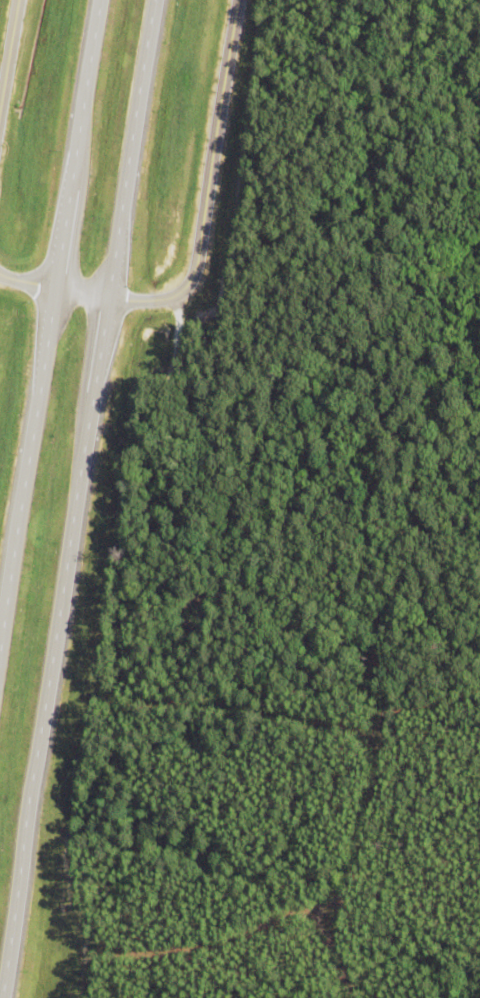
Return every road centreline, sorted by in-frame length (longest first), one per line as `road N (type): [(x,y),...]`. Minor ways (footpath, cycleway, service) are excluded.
road 1 (primary): [(4,997),(152,0)]
road 2 (primary): [(97,0),(0,646)]
road 3 (residential): [(0,279),(155,304),(185,289),(197,266),(238,0)]

